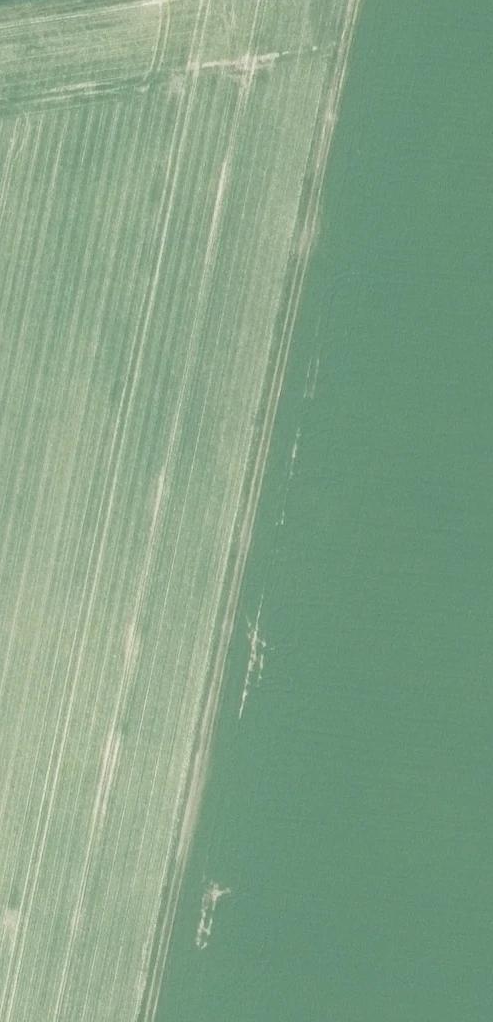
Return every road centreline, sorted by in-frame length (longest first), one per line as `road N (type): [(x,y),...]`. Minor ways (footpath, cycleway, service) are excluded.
road 1 (track): [(147,1021),(352,0)]

